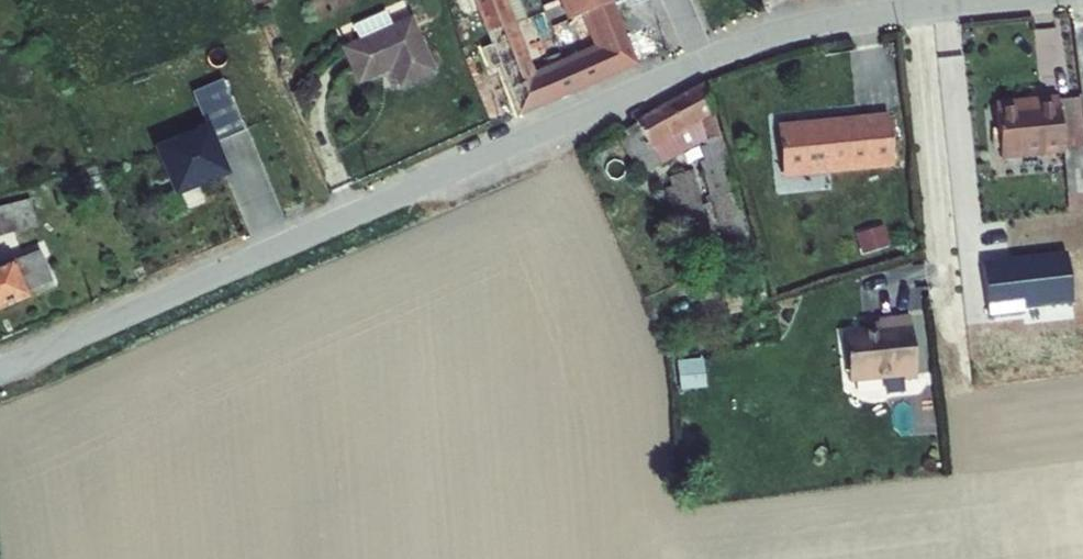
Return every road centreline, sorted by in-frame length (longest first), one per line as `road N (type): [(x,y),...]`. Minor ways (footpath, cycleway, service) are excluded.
road 1 (unclassified): [(705,60),(0,368)]
road 2 (unclassified): [(1003,0),(786,30),(705,60)]

